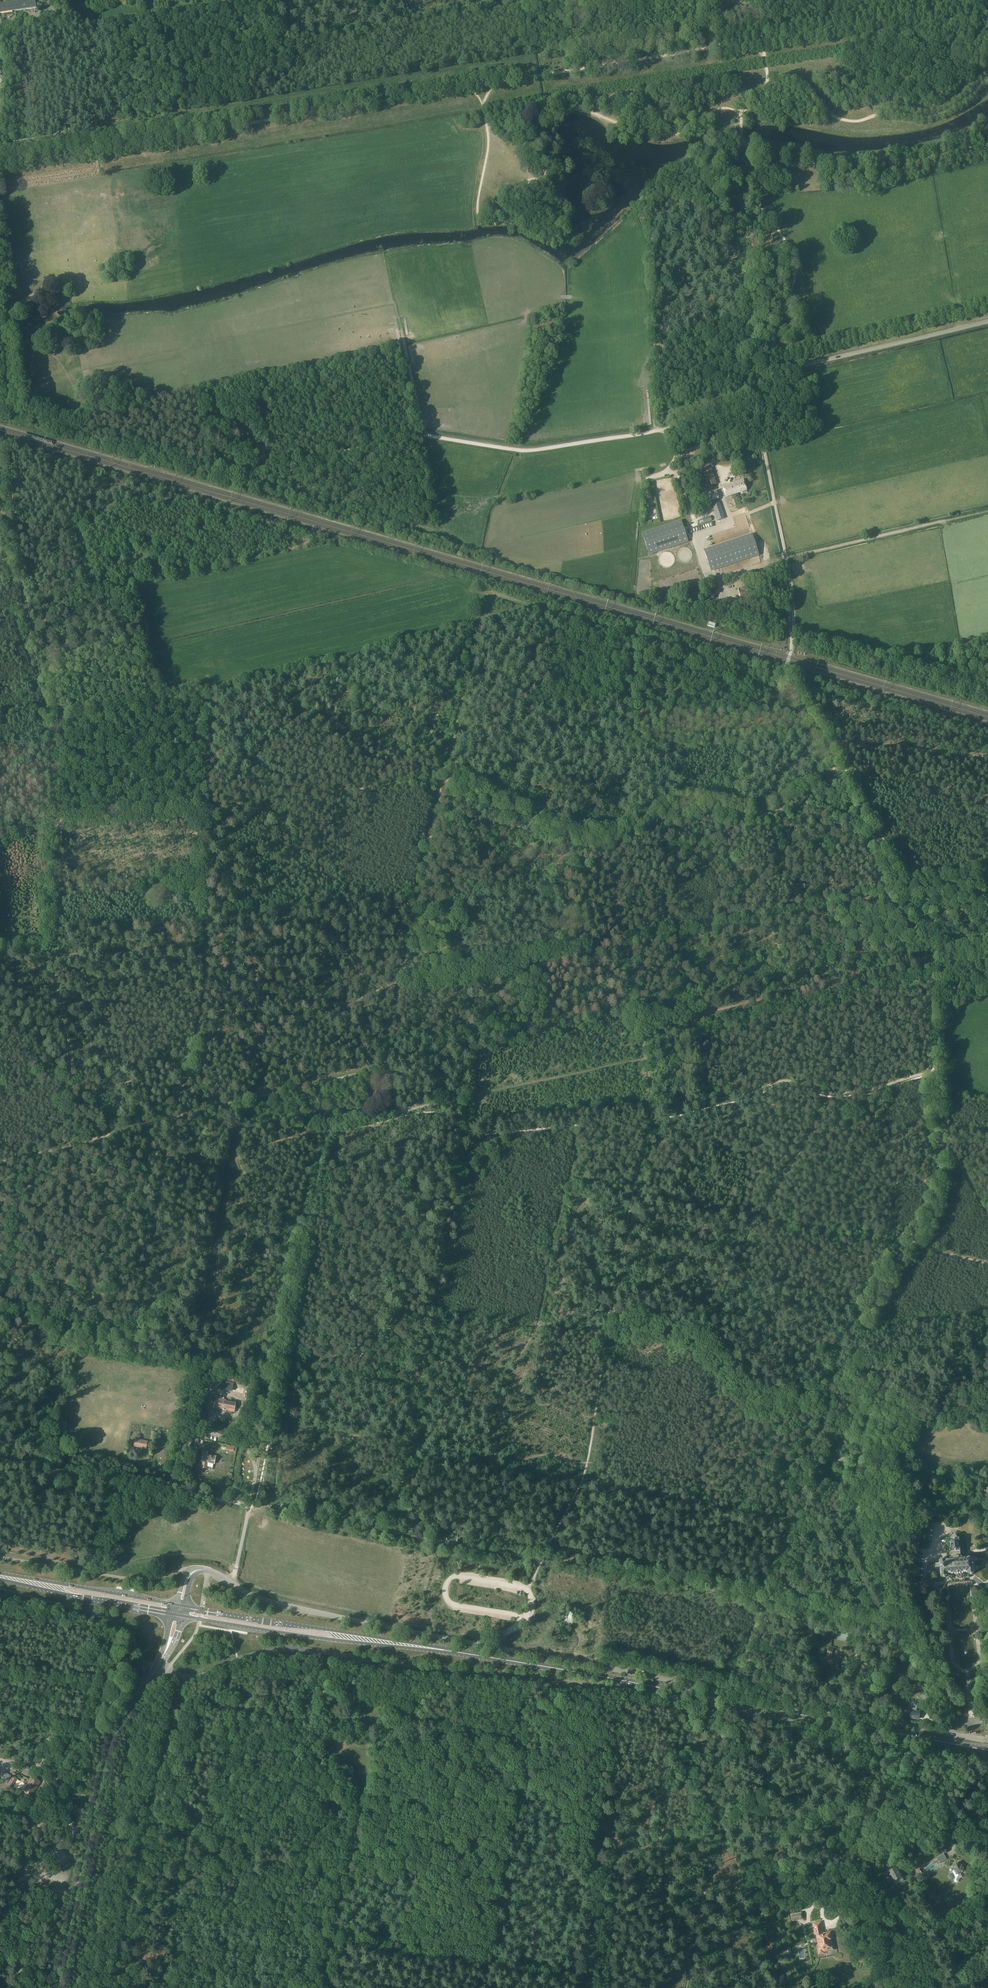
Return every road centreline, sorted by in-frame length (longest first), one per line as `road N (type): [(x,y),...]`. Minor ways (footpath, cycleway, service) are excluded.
road 1 (unclassified): [(233,1584),(334,1616),(987,1741)]
road 2 (track): [(712,47),(0,165)]
road 3 (track): [(384,1069),(402,1111),(646,1056),(640,1023),(721,1014),(940,957)]
road 4 (primary): [(987,1751),(459,1653)]
road 5 (track): [(443,781),(480,589),(784,677)]
road 6 (track): [(431,1951),(337,1938),(369,1766),(169,1726)]
road 7 (track): [(250,1505),(712,1592)]
road 8 (track): [(250,1505),(325,1130),(402,1111)]
road 9 (track): [(443,781),(562,837),(607,847),(680,813),(754,817),(835,801),(843,780)]
road 10 (track): [(646,1056),(650,1117),(632,1197),(903,1246)]
road 11 (track): [(0,1163),(384,1069)]
road 12 (track): [(903,1246),(846,1336),(759,1604)]
road 13 (track): [(443,781),(58,822)]
road 14 (track): [(415,434),(239,479),(76,432)]
road 15 (track): [(415,434),(527,452),(660,430),(751,403)]
road 16 (track): [(768,83),(741,113),(742,139),(769,163),(758,202),(795,269),(759,383)]
road 17 (tertiary): [(57,1987),(107,1758),(158,1668)]
road 18 (track): [(113,1987),(180,1676)]
road 19 (track): [(668,1699),(659,1836),(616,1857),(610,1870),(611,1987)]
road 20 (track): [(14,526),(26,610),(56,687),(58,822)]
road 21 (track): [(938,1067),(852,1093),(792,1080),(651,1110)]
road 22 (primary): [(184,1616),(459,1653)]
road 23 (primary): [(459,1653),(186,1608)]
road 24 (track): [(759,383),(792,589),(792,638)]
road 25 (track): [(0,1452),(250,1505)]
road 26 (track): [(768,83),(793,83),(835,115),(861,121),(886,111),(947,112),(987,77)]
road 27 (unclassified): [(757,385),(769,374),(987,321)]
road 28 (track): [(740,451),(757,385),(743,214)]
road 29 (track): [(134,1344),(174,1119)]
road 30 (track): [(987,1),(762,38)]
road 31 (unclassified): [(361,1658),(272,1650),(201,1678),(158,1668)]
road 32 (track): [(205,809),(200,1015)]
road 33 (track): [(850,1888),(773,1786),(772,1770),(799,1747),(809,1724)]
road 34 (track): [(934,1755),(896,1794),(882,1843),(889,1859),(928,1838),(946,1816)]
road 35 (track): [(76,432),(19,417),(0,284)]
road 36 (track): [(424,1987),(431,1951),(570,1977),(568,1987)]
road 37 (unclassified): [(987,1759),(809,1724)]
road 38 (primary): [(174,1606),(0,1573)]
road 39 (residential): [(53,21),(66,129),(0,146)]
road 40 (primary): [(0,1579),(172,1614)]
road 41 (track): [(829,739),(987,754)]
road 42 (track): [(659,1836),(675,1987)]
road 43 (unclassified): [(79,21),(228,0)]
road 44 (track): [(283,1365),(416,1388)]
road 45 (track): [(58,822),(54,954)]
road 46 (track): [(942,1127),(944,1180),(903,1246)]
road 47 (track): [(932,1553),(893,1544),(878,1556),(905,1618)]

